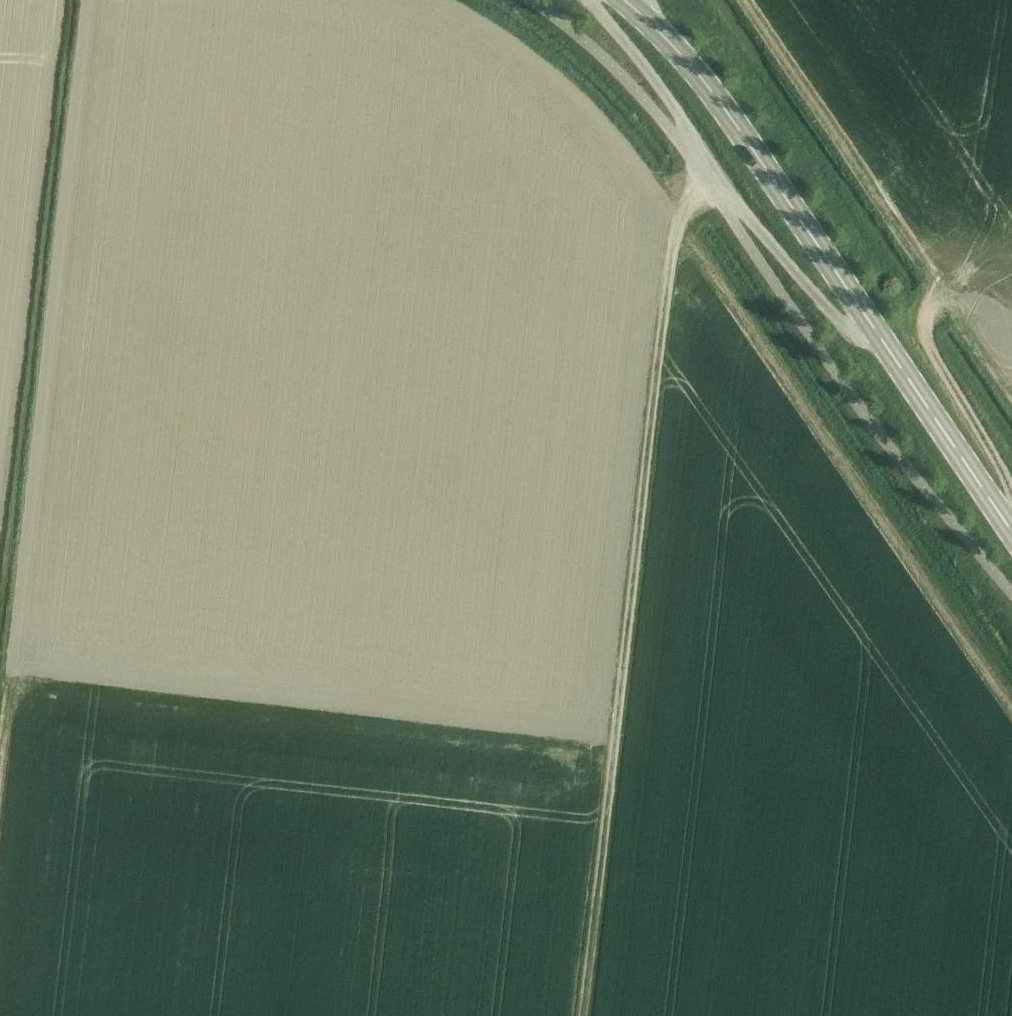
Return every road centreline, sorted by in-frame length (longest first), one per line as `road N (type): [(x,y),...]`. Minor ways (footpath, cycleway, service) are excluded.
road 1 (track): [(581,1015),(668,270),(685,201),(705,182)]
road 2 (secondary): [(1011,532),(721,103),(623,0)]
road 3 (track): [(1011,493),(929,344),(925,310),(943,293)]

